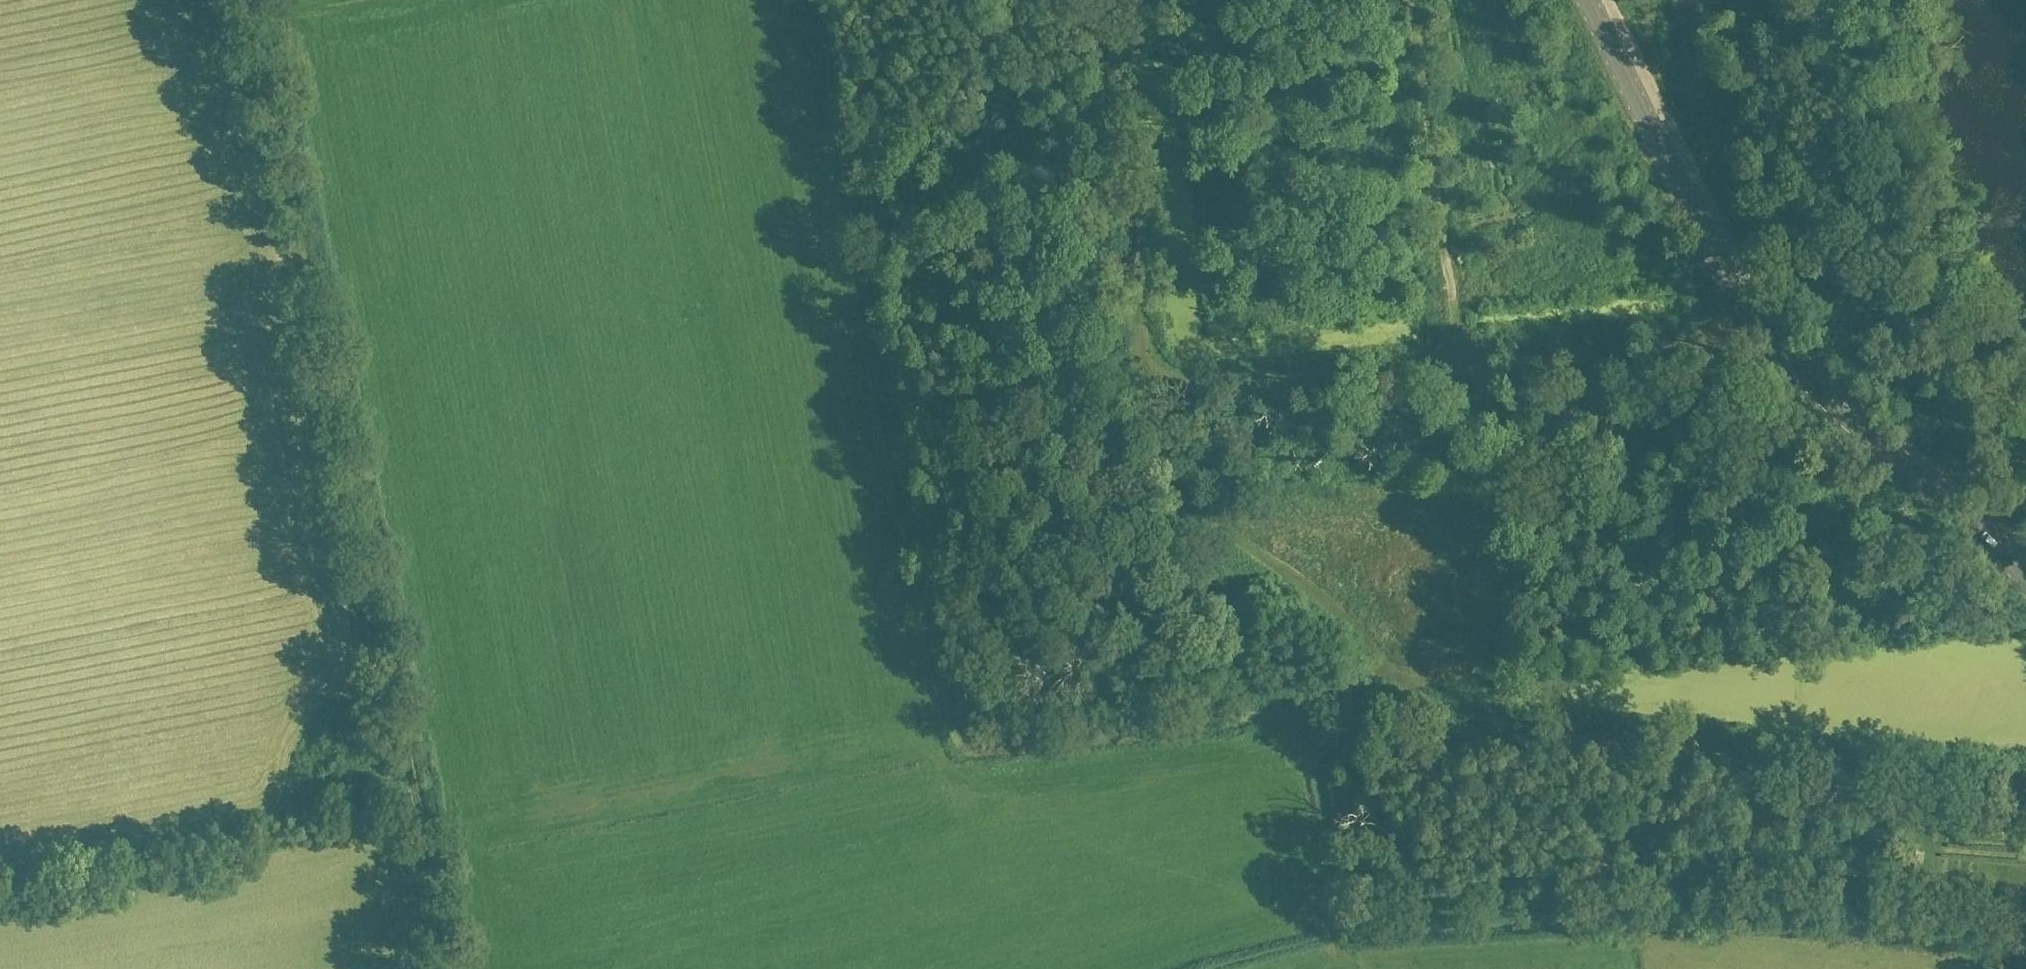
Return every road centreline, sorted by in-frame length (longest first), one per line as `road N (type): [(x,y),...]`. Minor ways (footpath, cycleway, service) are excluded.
road 1 (track): [(451,968),(255,0)]
road 2 (tertiary): [(2025,581),(1777,347),(1692,217),(1584,0)]

